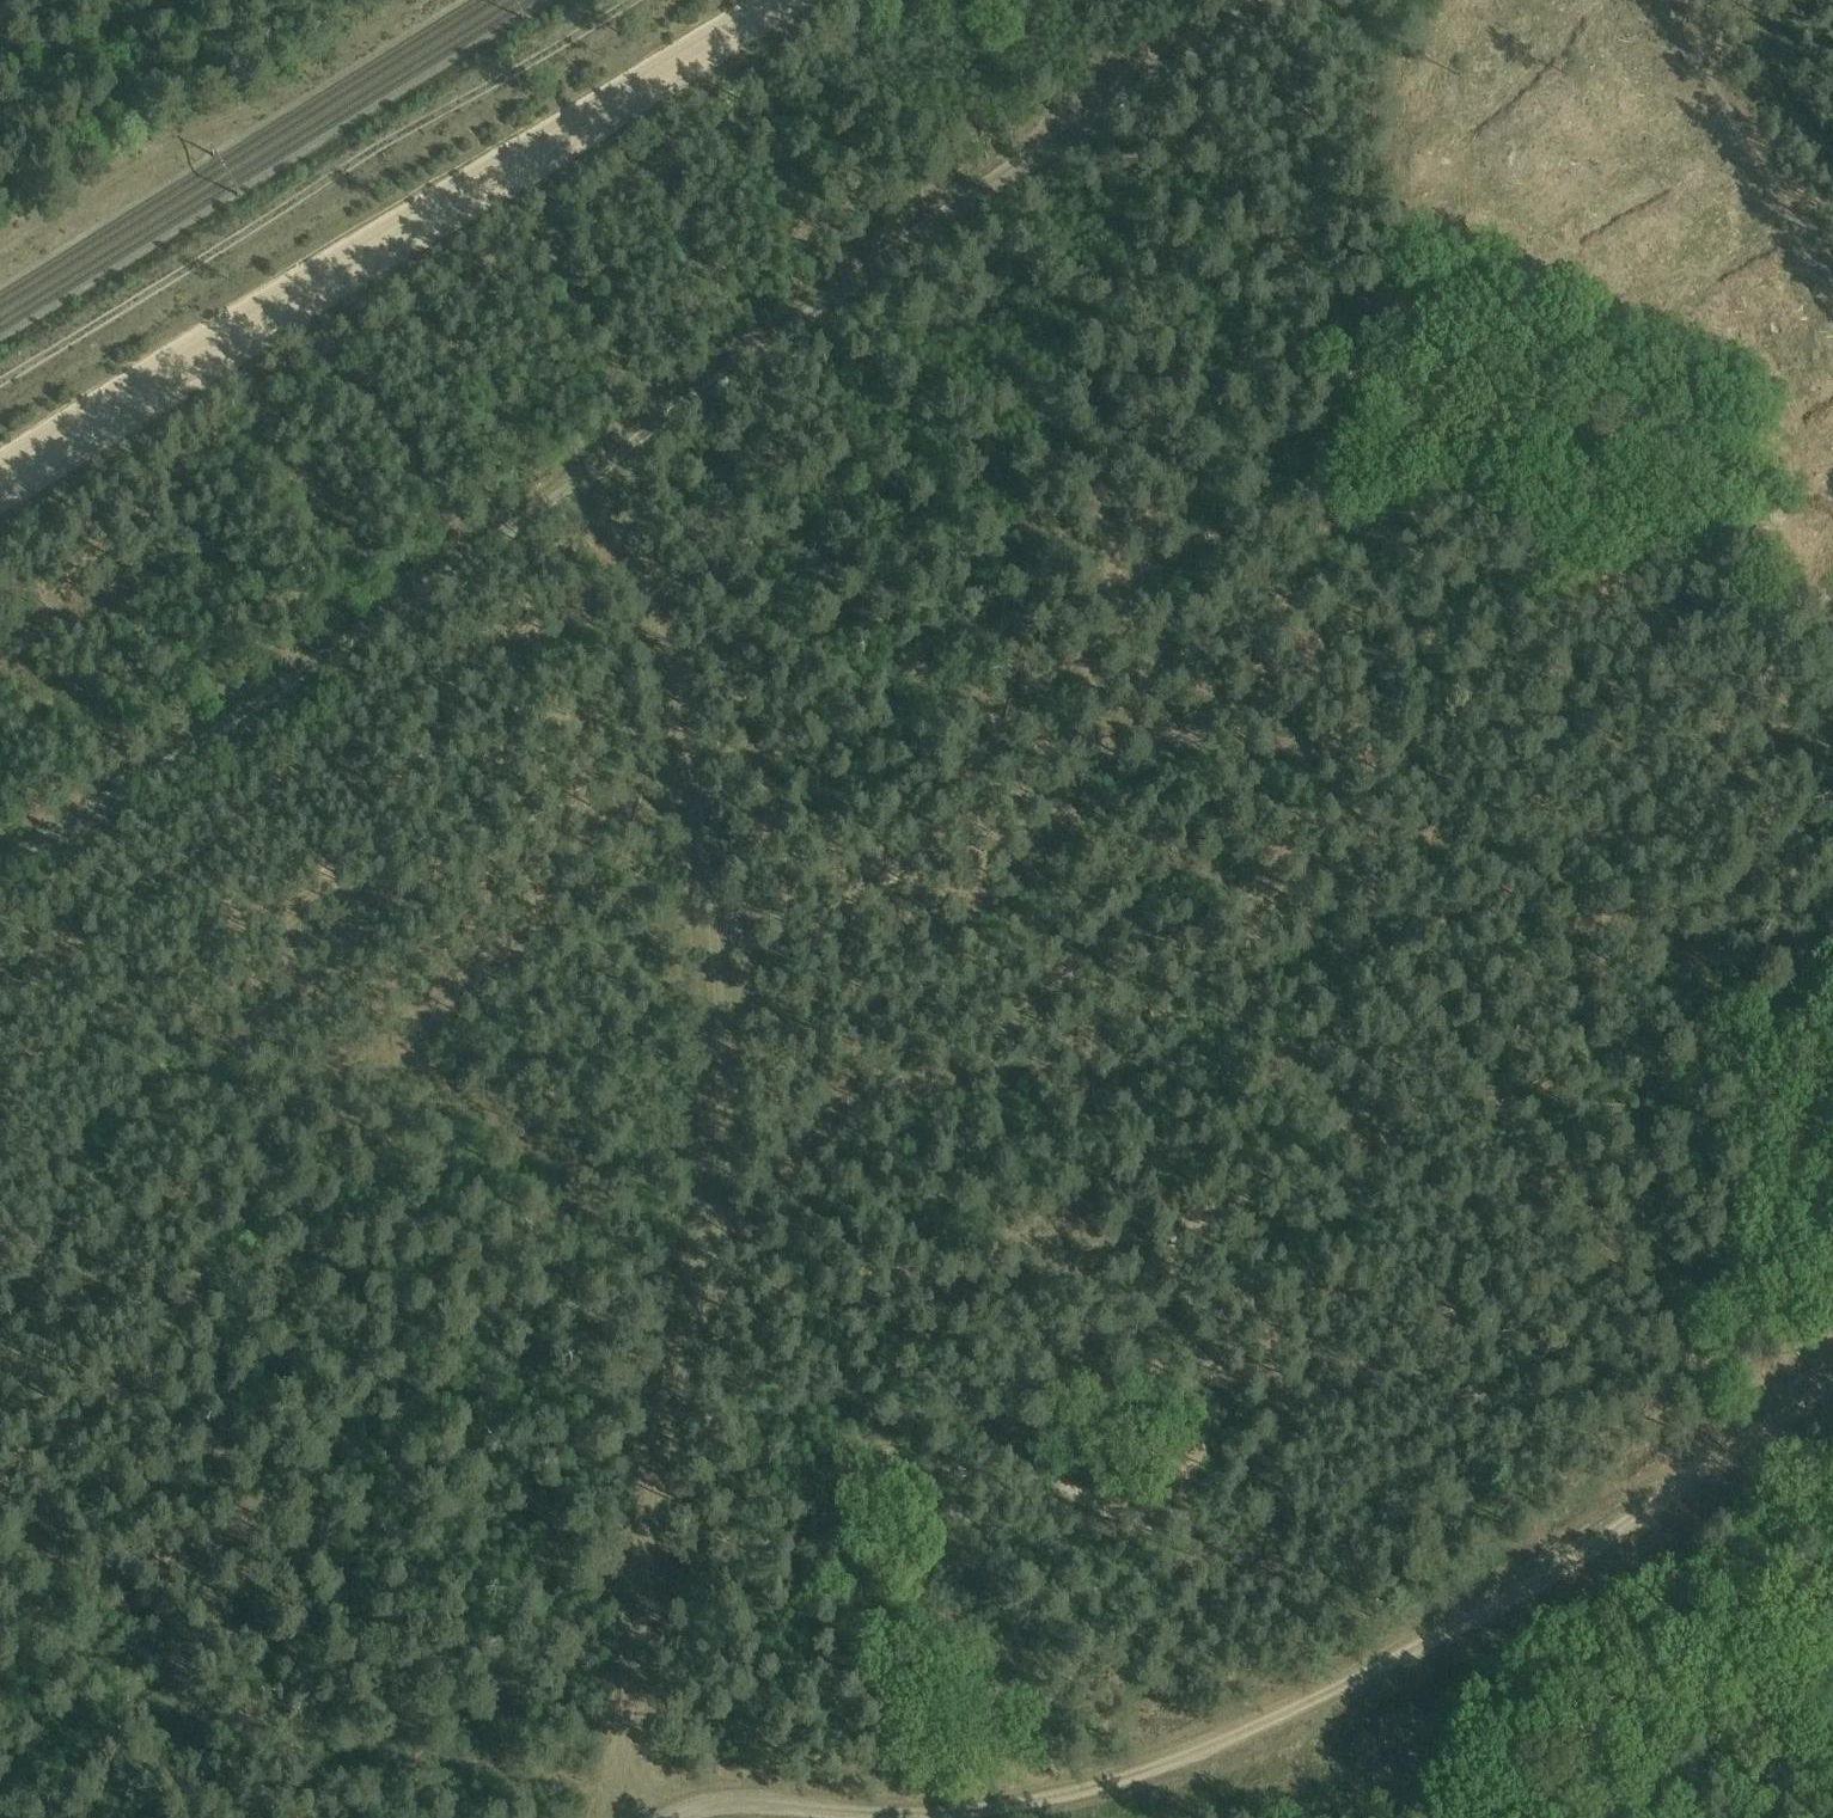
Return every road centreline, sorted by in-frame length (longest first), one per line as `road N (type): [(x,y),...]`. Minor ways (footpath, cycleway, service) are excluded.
road 1 (track): [(0,383),(387,140),(631,0)]

